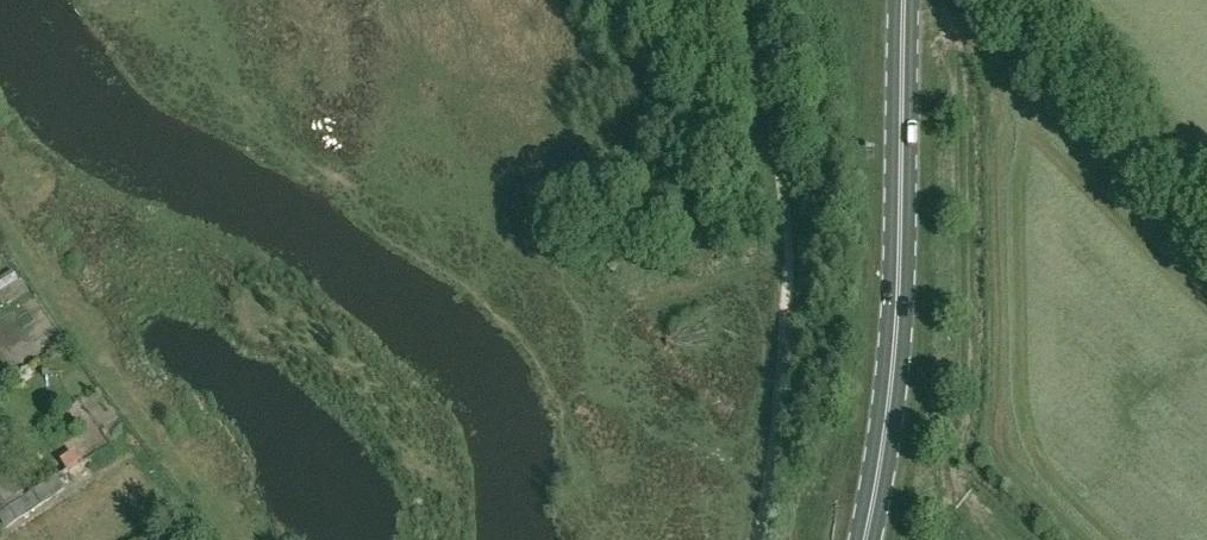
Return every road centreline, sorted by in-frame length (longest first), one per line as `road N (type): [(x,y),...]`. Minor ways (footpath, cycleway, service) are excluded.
road 1 (primary): [(865,539),(897,303),(905,0)]

